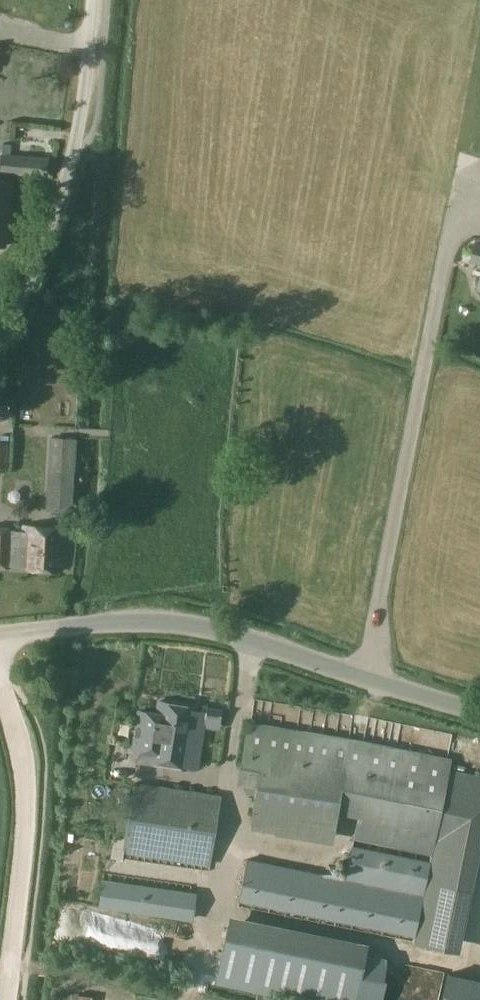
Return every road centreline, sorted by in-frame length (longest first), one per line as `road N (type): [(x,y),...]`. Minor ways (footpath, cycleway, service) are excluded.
road 1 (unclassified): [(479,715),(181,622),(0,634)]
road 2 (unclassified): [(0,352),(72,151),(92,0)]
road 3 (track): [(2,999),(25,788),(20,740),(0,687)]

